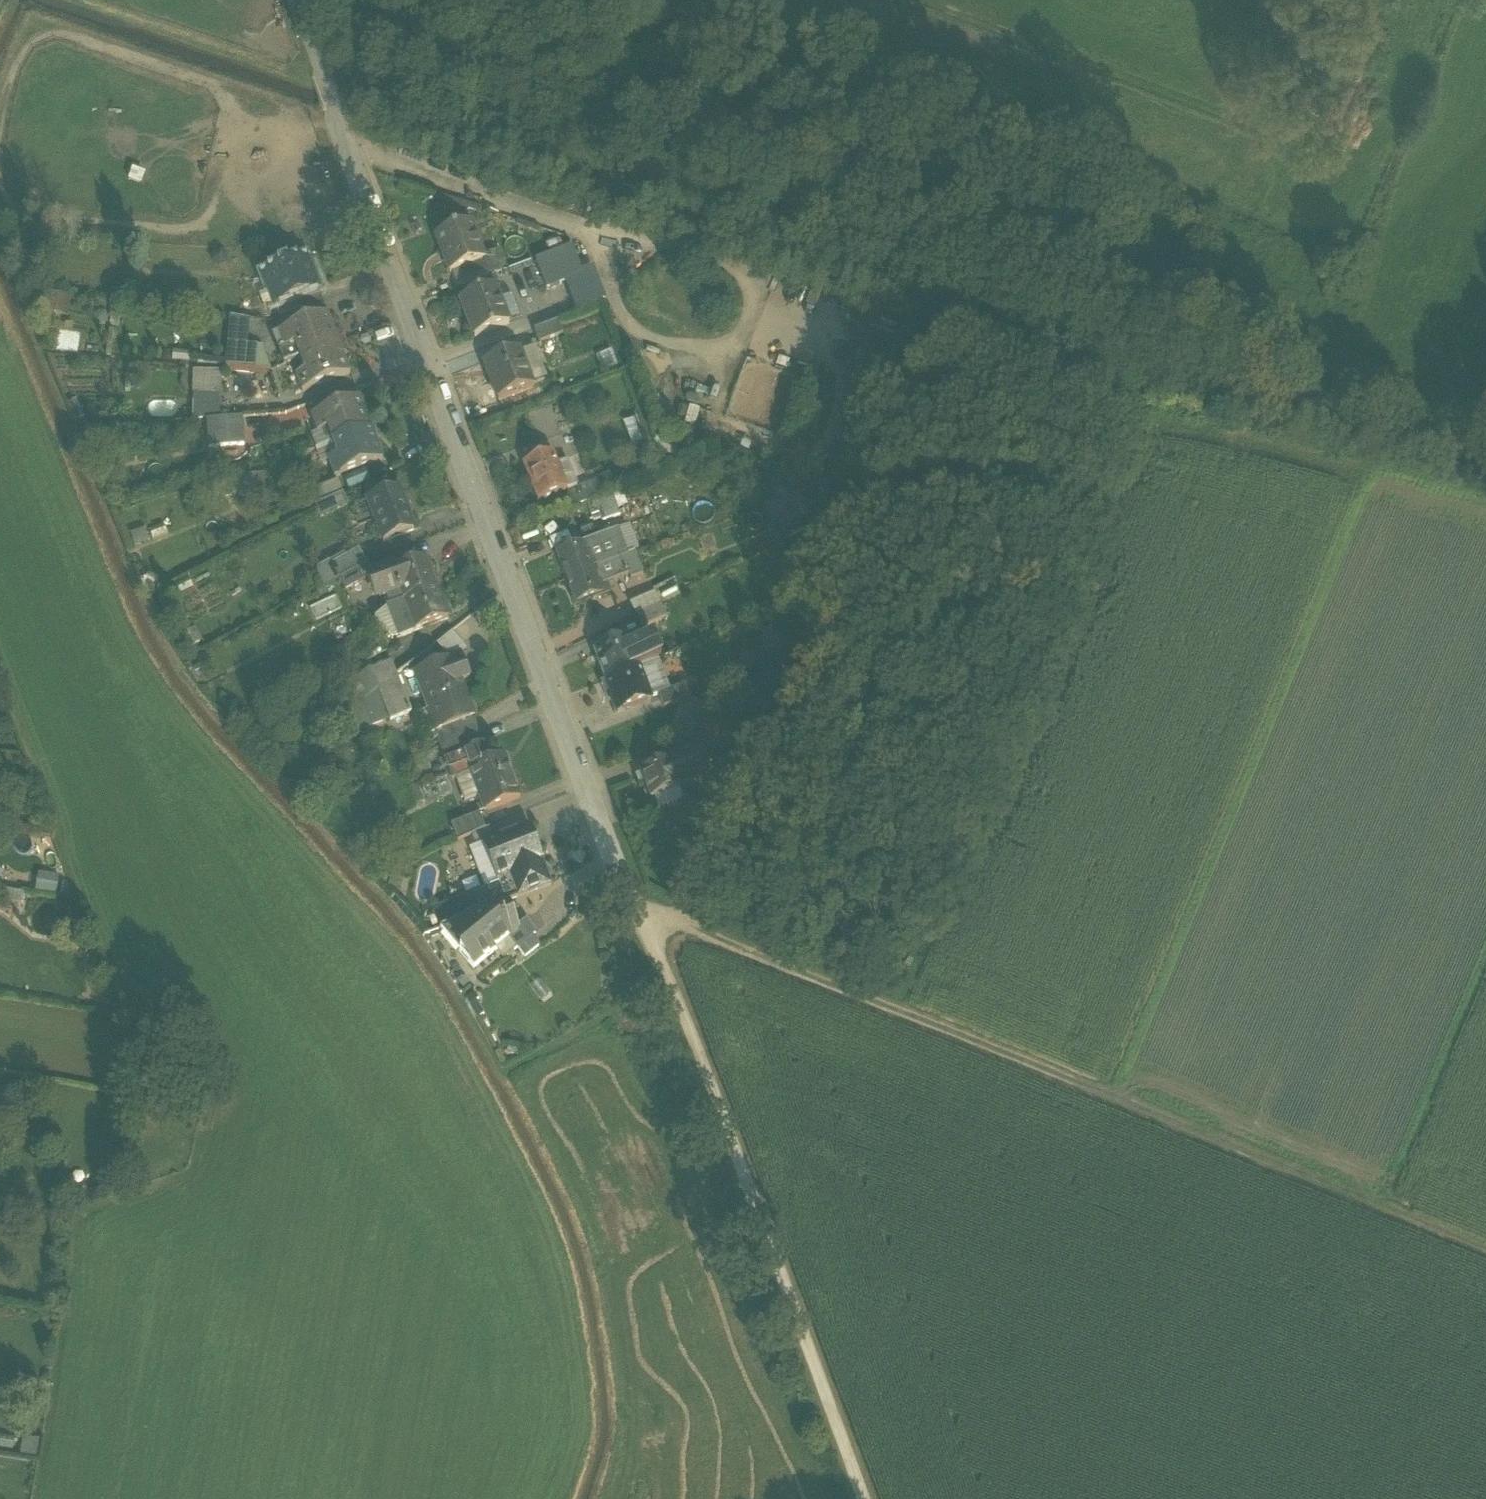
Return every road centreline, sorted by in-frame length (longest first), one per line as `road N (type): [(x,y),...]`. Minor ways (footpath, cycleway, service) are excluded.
road 1 (residential): [(294,0),(640,918)]
road 2 (track): [(640,918),(684,925),(1485,1248)]
road 3 (track): [(640,918),(863,1498)]

